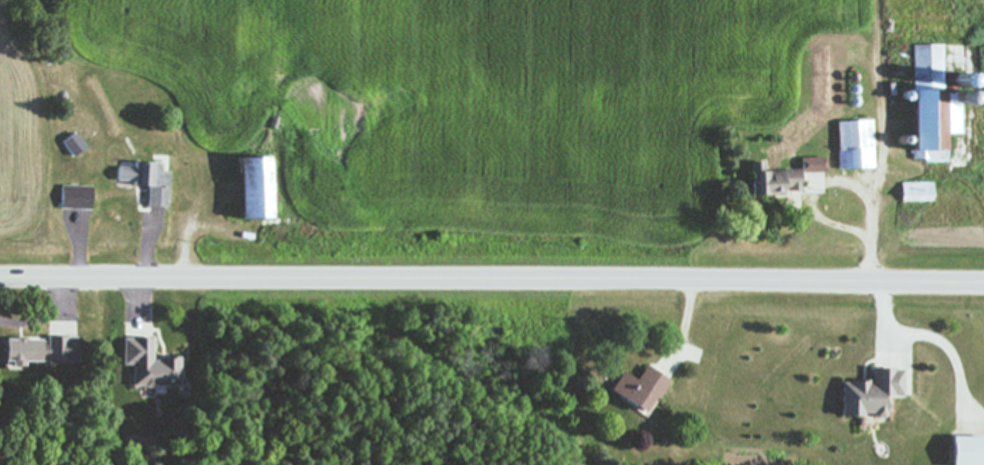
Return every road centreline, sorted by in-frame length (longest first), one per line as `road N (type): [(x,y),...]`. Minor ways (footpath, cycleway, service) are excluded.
road 1 (secondary): [(983,285),(0,280)]

